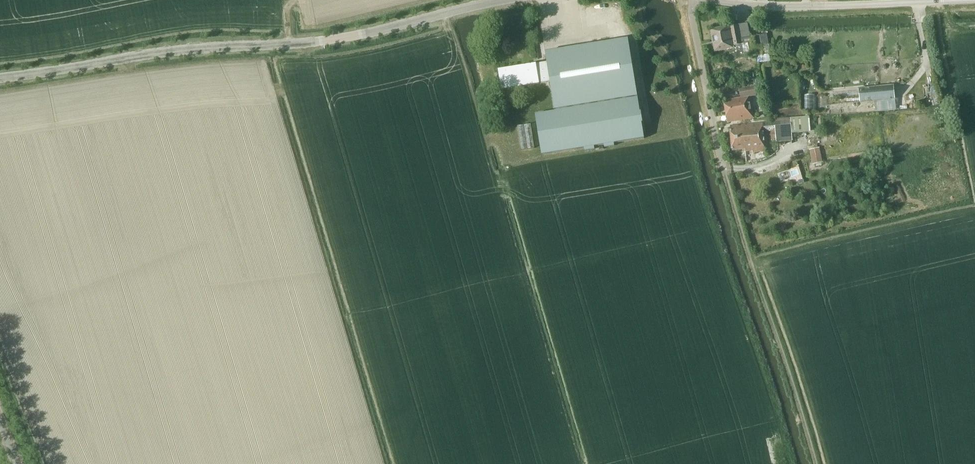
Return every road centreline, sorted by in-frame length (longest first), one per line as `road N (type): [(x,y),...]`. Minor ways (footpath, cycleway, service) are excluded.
road 1 (unclassified): [(0,79),(193,49),(333,41),(516,0)]
road 2 (unclassified): [(696,0),(807,8),(974,1)]
road 3 (residential): [(720,164),(689,0)]

